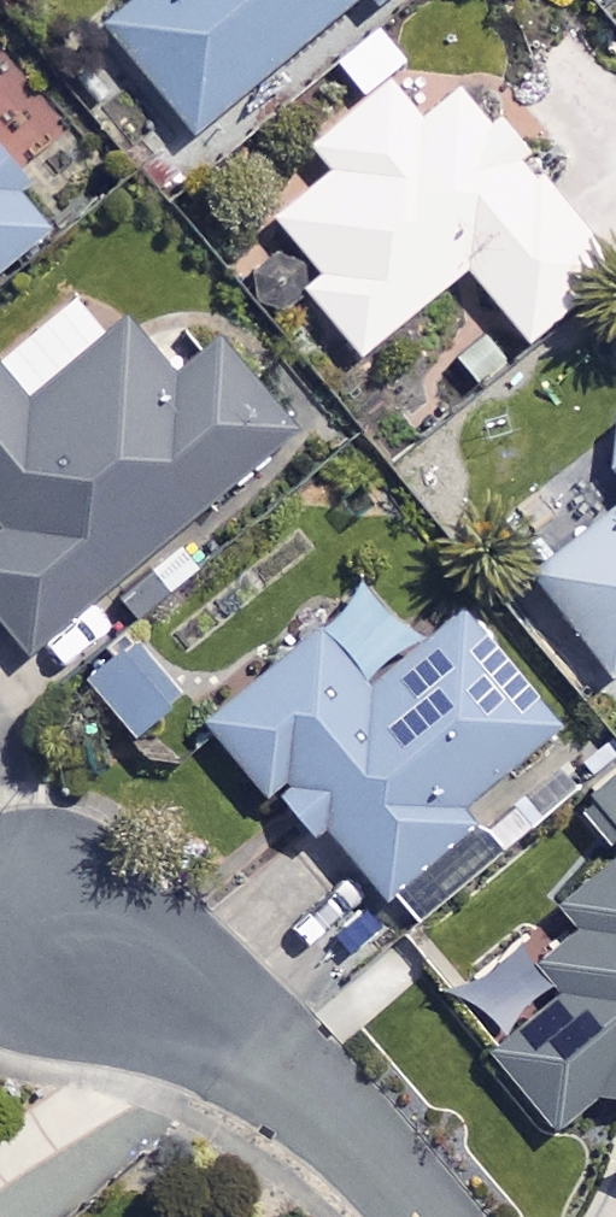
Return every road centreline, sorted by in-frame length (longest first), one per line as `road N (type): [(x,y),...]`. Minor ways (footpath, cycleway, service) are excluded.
road 1 (residential): [(34,915),(238,1033),(382,1162),(429,1216)]

